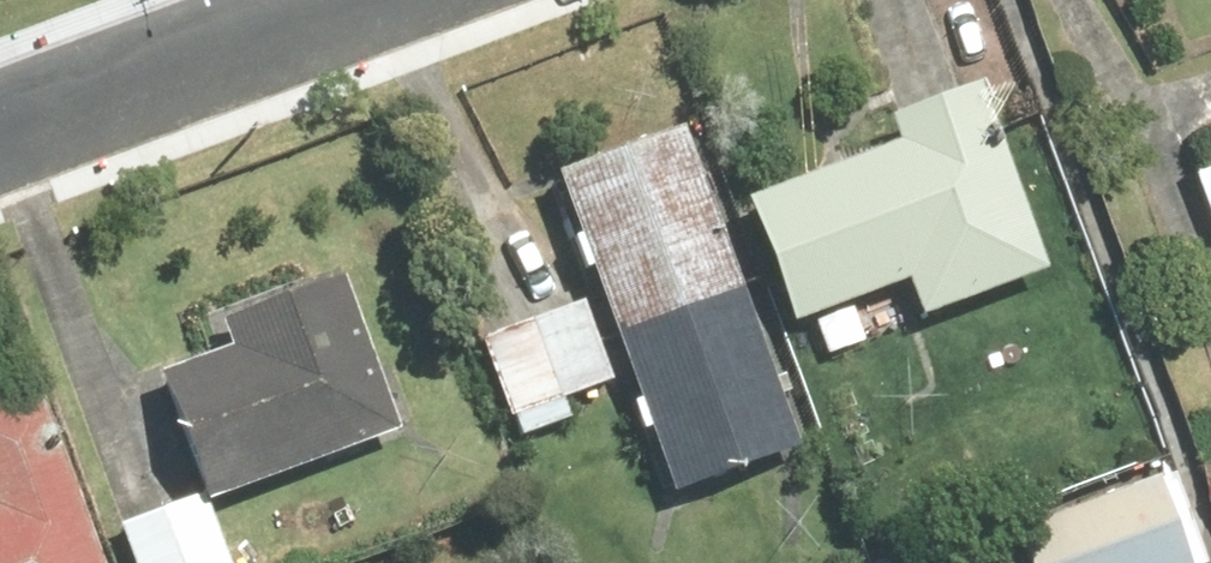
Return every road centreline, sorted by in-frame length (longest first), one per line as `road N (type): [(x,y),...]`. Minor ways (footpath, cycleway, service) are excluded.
road 1 (residential): [(357,0),(0,133)]

